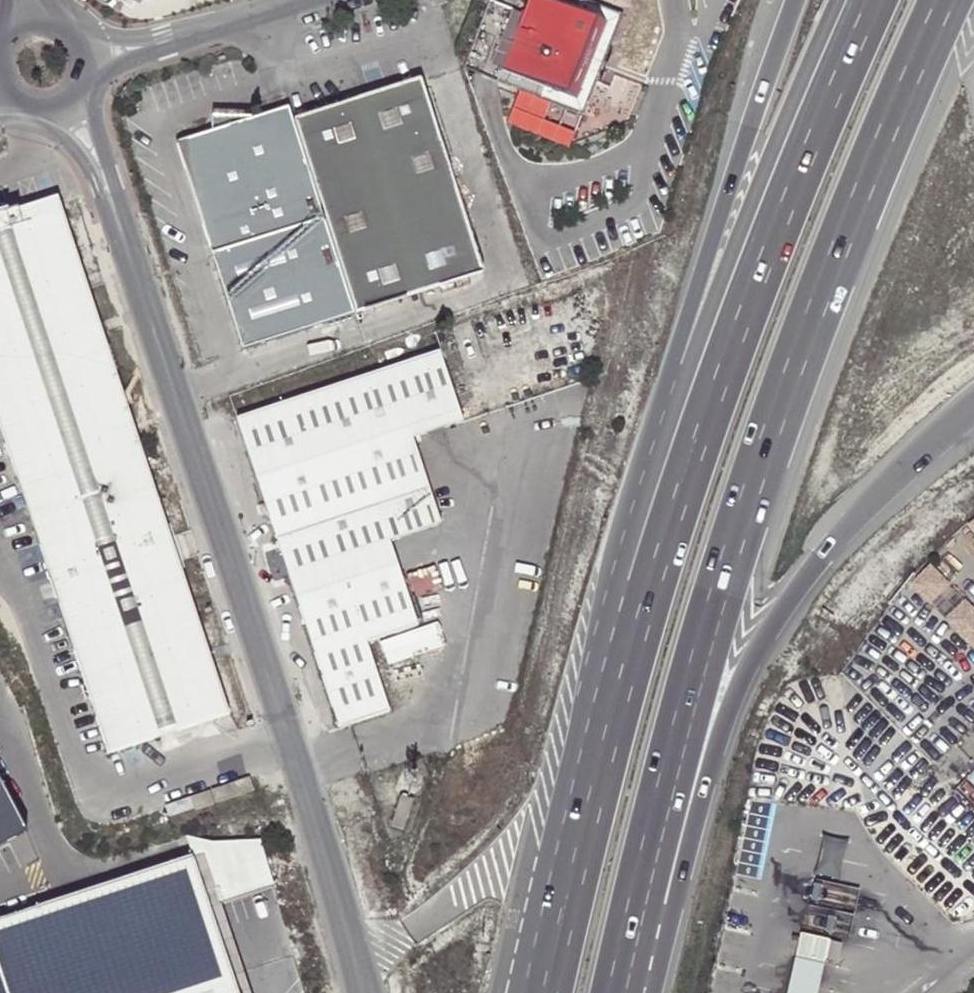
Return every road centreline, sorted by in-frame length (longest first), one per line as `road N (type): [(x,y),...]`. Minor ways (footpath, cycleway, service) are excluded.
road 1 (motorway): [(614,992),(706,622),(836,260),(945,0)]
road 2 (motorway): [(865,0),(776,213),(697,436),(607,731)]
road 3 (unclassified): [(368,992),(136,262)]
road 4 (motorway): [(792,0),(702,276),(606,616),(607,731)]
road 5 (motorway): [(655,992),(715,754),(771,625),(825,555),(973,413)]
road 6 (motorway): [(607,731),(543,992)]
road 7 (unclassified): [(136,262),(92,101)]
road 8 (unclassified): [(48,124),(85,159),(136,262)]
road 9 (unclassified): [(103,70),(230,21)]
road 10 (unclassified): [(230,21),(96,36)]

